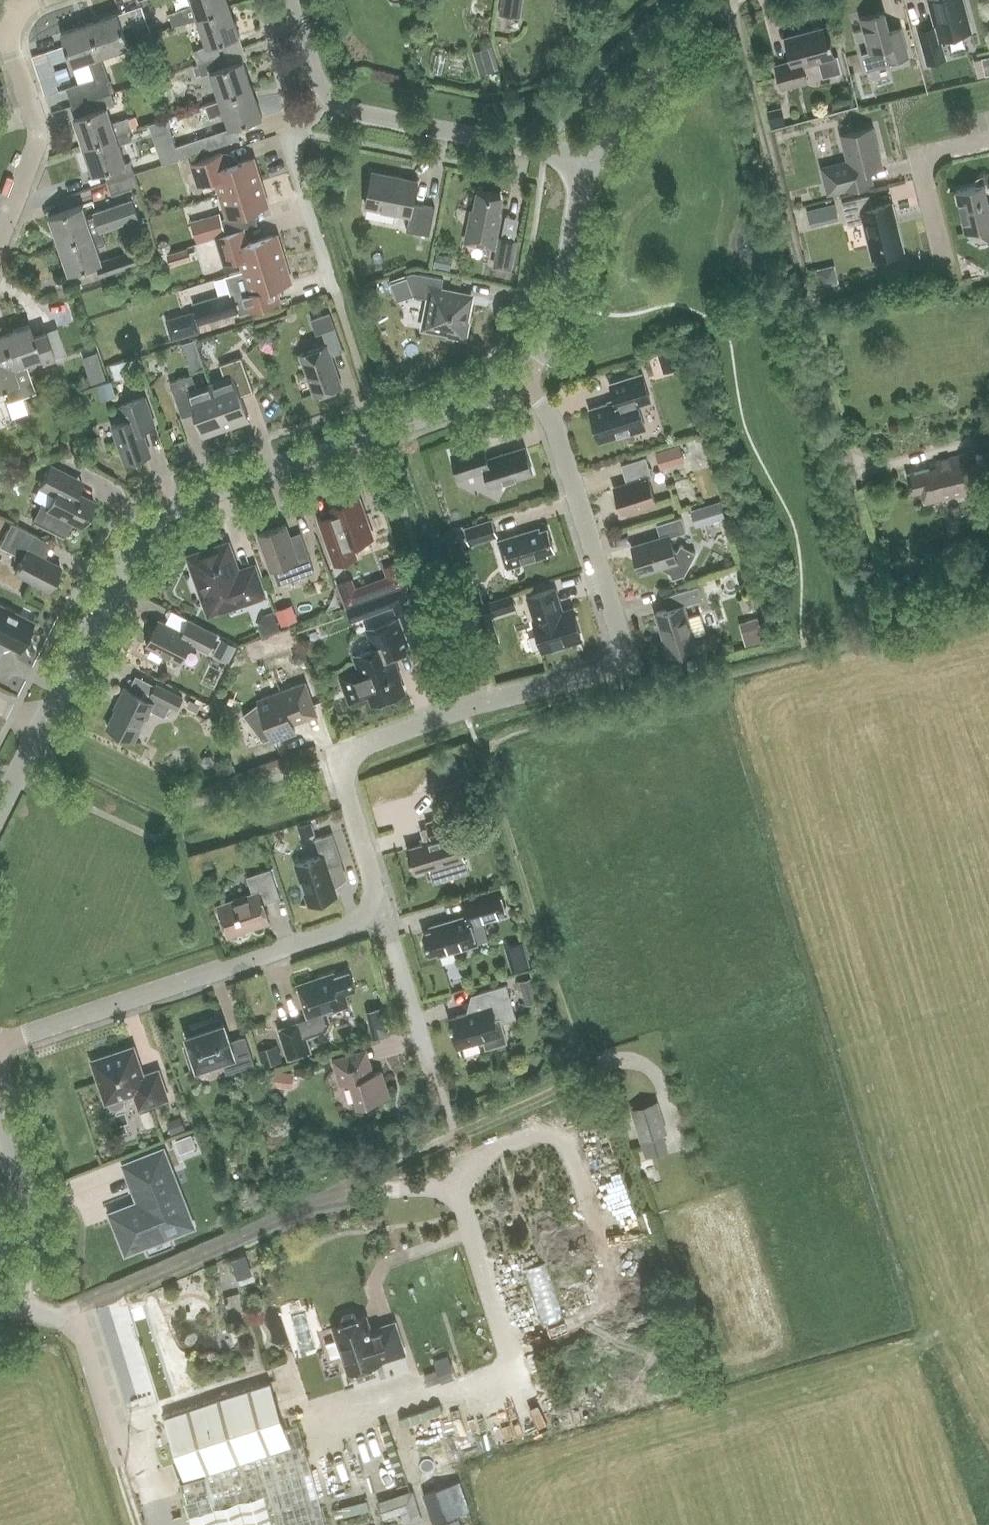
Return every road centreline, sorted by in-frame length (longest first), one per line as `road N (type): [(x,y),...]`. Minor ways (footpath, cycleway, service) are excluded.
road 1 (track): [(71,1329),(84,1307),(584,1081),(489,773),(499,742),(886,639)]
road 2 (residential): [(387,920),(343,764),(358,749),(611,670),(622,659),(554,430),(524,379)]
road 3 (track): [(886,639),(728,0)]
road 4 (tertiary): [(41,730),(128,555),(162,514),(524,379)]
road 5 (residential): [(0,1046),(387,920)]
road 6 (track): [(12,1300),(85,1343),(145,1524)]
road 7 (residential): [(580,167),(350,114),(331,103)]
road 8 (residential): [(0,245),(40,127),(0,22)]
road 9 (tertiary): [(524,379),(545,357),(562,307),(580,167)]
road 10 (tertiary): [(580,167),(694,24),(724,0)]
road 11 (residential): [(334,289),(293,142),(331,103)]
road 12 (tertiary): [(0,1309),(26,1276),(31,1247),(0,1122)]
road 13 (residential): [(947,272),(920,158),(988,145)]
road 14 (residential): [(435,1076),(387,920)]

